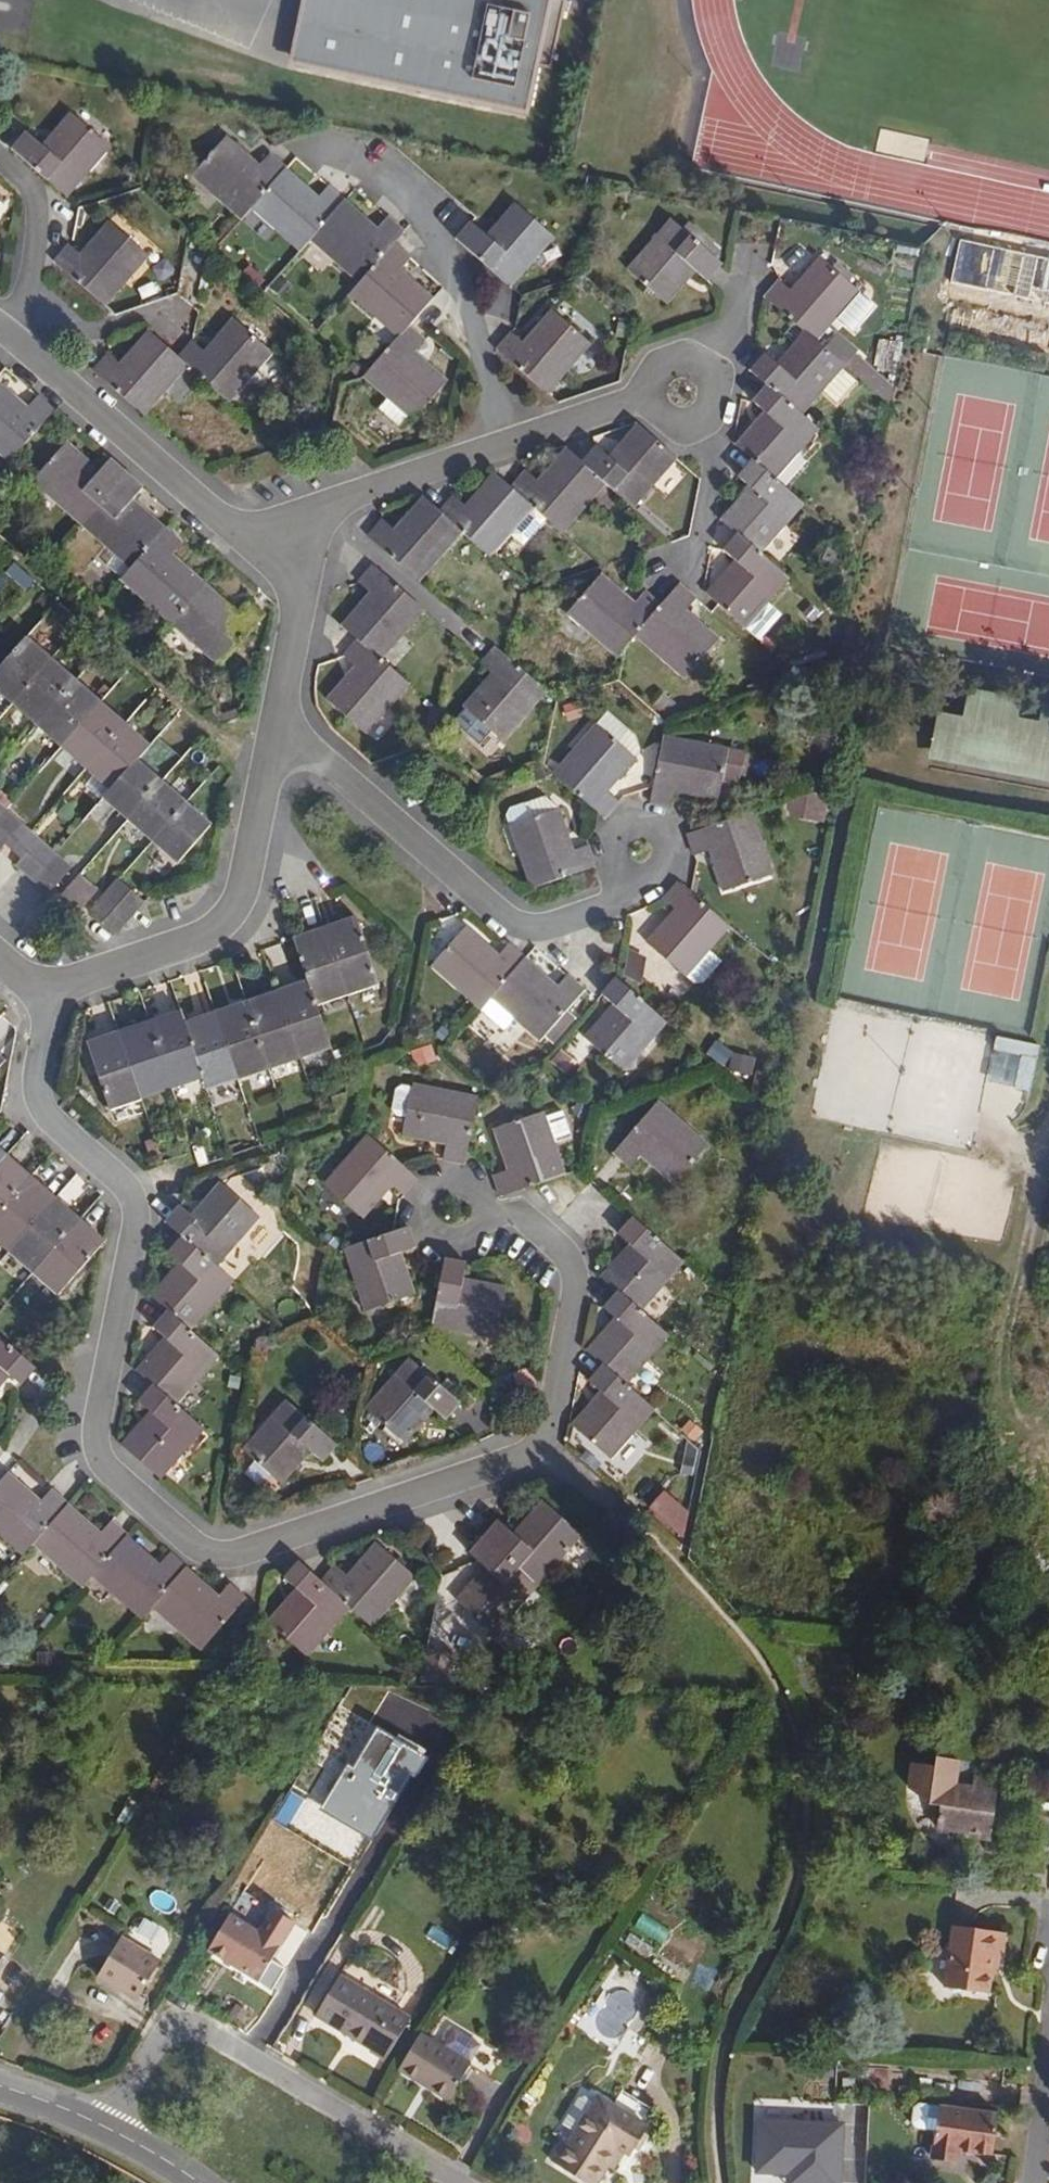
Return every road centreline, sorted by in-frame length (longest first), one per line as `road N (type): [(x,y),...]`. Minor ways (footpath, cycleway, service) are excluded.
road 1 (residential): [(41,986),(37,1077),(49,1122),(135,1194),(94,1446),(111,1479),(208,1554),(232,1556),(549,1447),(576,1284),(511,1211),(456,1211)]
road 2 (residential): [(276,725),(519,927),(541,929),(610,906),(640,854)]
road 3 (residential): [(450,2182),(191,2028),(167,2027),(139,2053),(101,2133)]
road 4 (residential): [(276,725),(236,903),(206,936),(41,986)]
road 5 (residential): [(502,448),(466,280),(381,172),(339,149),(313,150)]
road 6 (residential): [(17,341),(265,557)]
road 7 (residential): [(265,557),(329,504),(502,448)]
road 8 (residential): [(0,162),(36,199),(31,311),(17,341)]
road 9 (residential): [(502,448),(684,391)]
road 10 (residential): [(679,568),(699,543),(711,453),(684,391)]
road 11 (residential): [(265,557),(305,589),(276,725)]
road 12 (residential): [(17,341),(176,322)]
road 13 (residential): [(684,391),(726,341),(756,255)]

